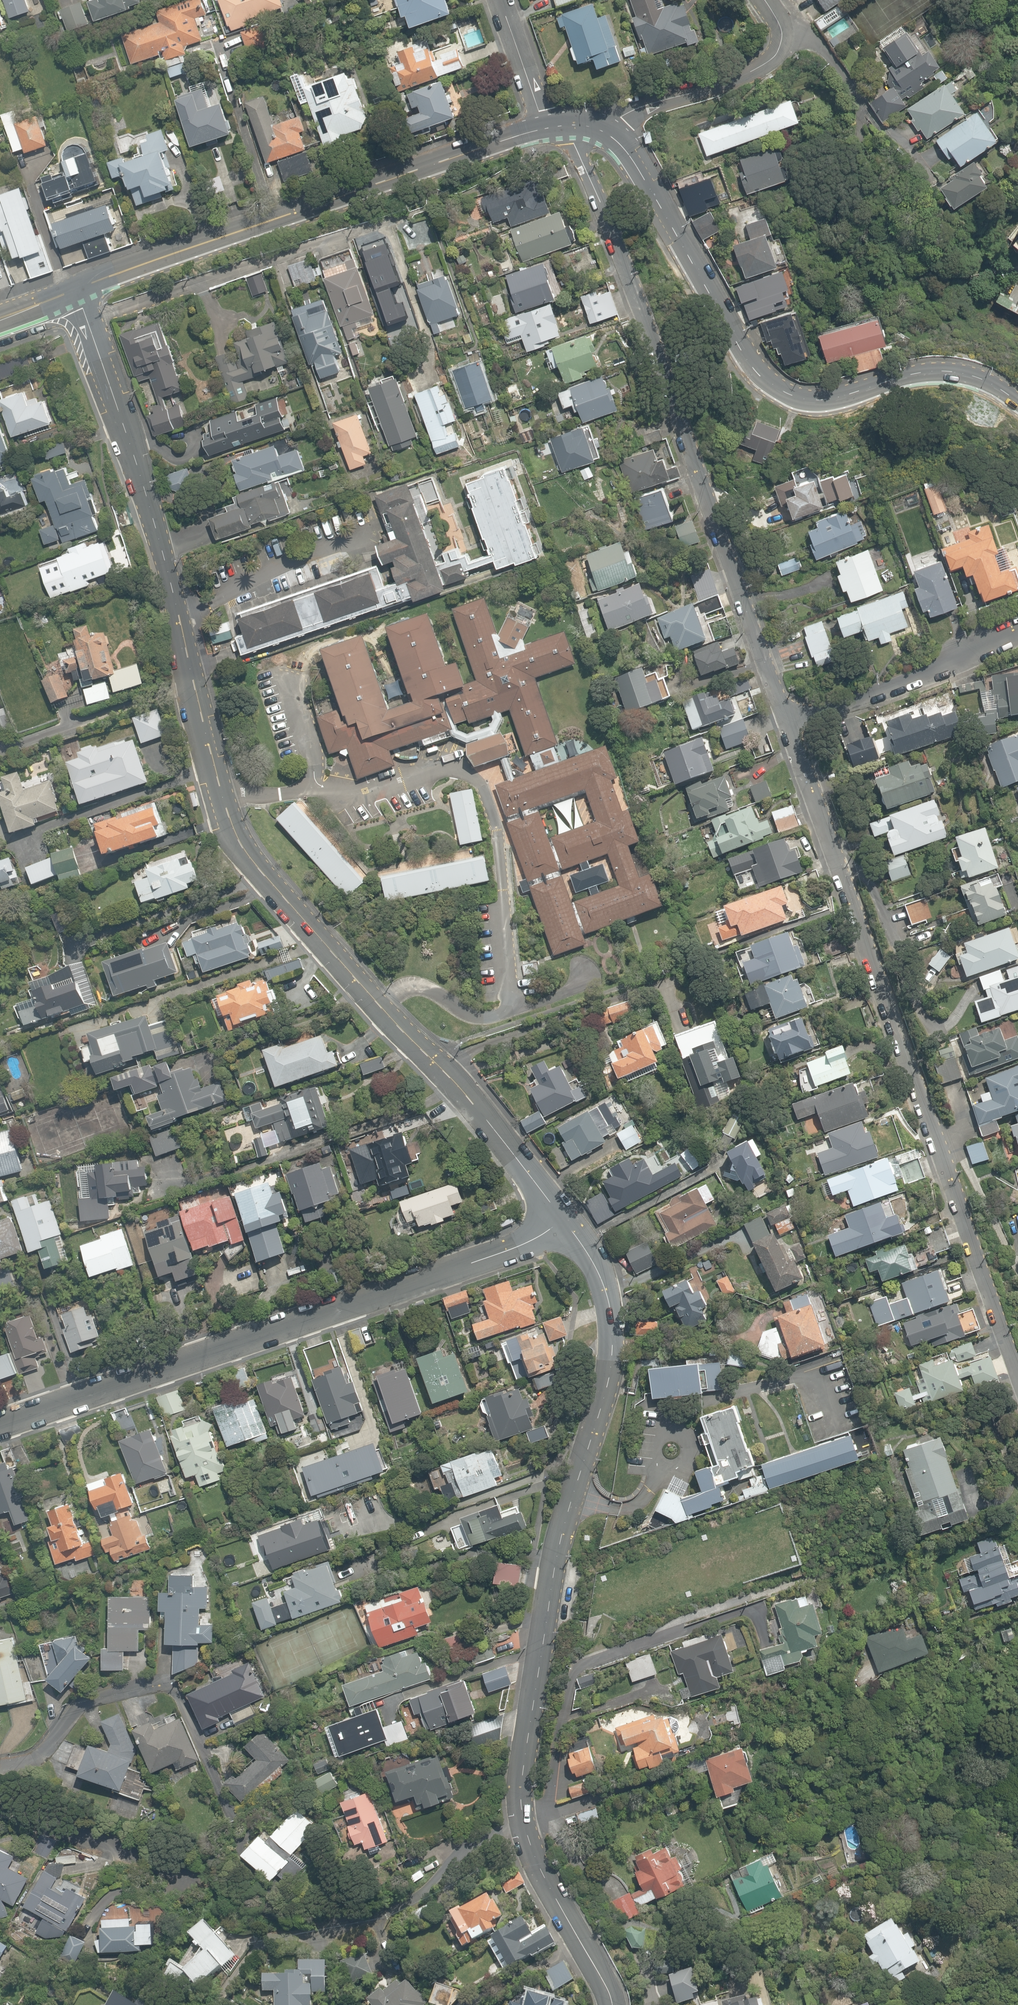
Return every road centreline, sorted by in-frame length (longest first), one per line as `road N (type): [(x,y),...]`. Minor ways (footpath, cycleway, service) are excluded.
road 1 (residential): [(70,292),(157,544),(232,828),(554,1212)]
road 2 (residential): [(785,722),(1017,1383)]
road 3 (residential): [(545,128),(574,143),(606,216),(785,722)]
road 4 (residential): [(554,1212),(602,1278),(610,1351),(557,1540),(519,1806),(525,1822)]
road 5 (residential): [(554,1212),(513,1246),(0,1425)]
road 6 (tertiary): [(1017,400),(975,376),(942,371),(828,399),(786,393),(748,360),(638,169),(602,131)]
road 7 (tertiary): [(545,128),(70,292)]
road 8 (residential): [(0,1771),(47,1748),(84,1704),(156,1686),(173,1687),(204,1753)]
road 9 (residential): [(525,1822),(460,1848),(419,1895),(379,1921),(291,1933)]
road 10 (residential): [(1017,637),(785,722)]
road 11 (residential): [(0,1793),(194,1883)]
road 12 (residential): [(602,131),(636,108),(754,70),(772,59),(783,34)]
road 13 (residential): [(525,1822),(612,2004)]
road 14 (residential): [(545,128),(500,0)]

